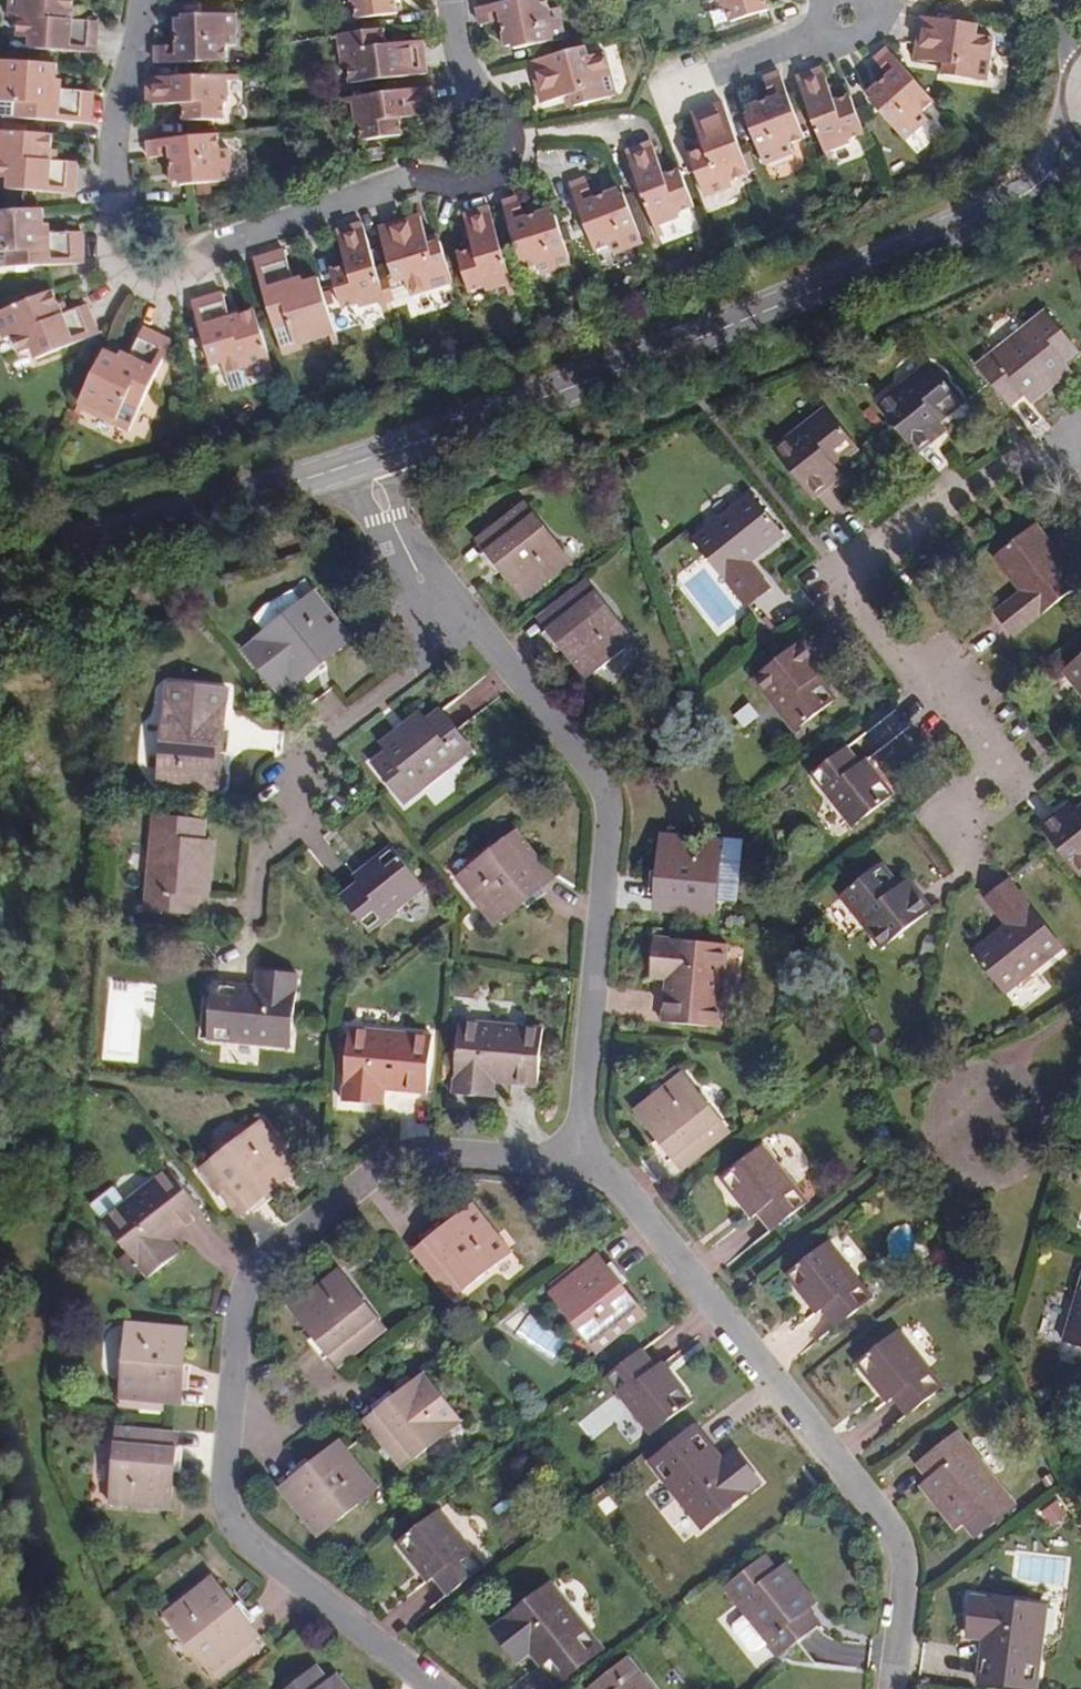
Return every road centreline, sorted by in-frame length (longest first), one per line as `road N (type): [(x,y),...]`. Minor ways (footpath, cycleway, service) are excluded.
road 1 (residential): [(577,1156),(418,1149),(246,1278),(224,1472),(230,1523),(438,1688)]
road 2 (residential): [(453,0),(465,64),(505,117),(508,156),(498,170),(478,182),(408,180),(221,245),(189,273),(156,286),(119,271),(104,237),(112,140),(145,0)]
road 3 (tertiary): [(1080,133),(1016,199),(760,313),(360,461)]
road 4 (residential): [(577,1156),(613,804),(453,610)]
road 5 (residential): [(894,1688),(910,1549),(630,1192)]
road 6 (residential): [(1072,446),(969,489),(852,567),(844,590),(976,751),(962,828)]
road 7 (residential): [(255,912),(263,806),(281,762),(315,722),(453,610)]
road 8 (tertiary): [(360,461),(0,569)]
road 9 (residential): [(670,92),(807,35),(823,15),(824,0)]
road 10 (residential): [(453,610),(386,519),(360,461)]

